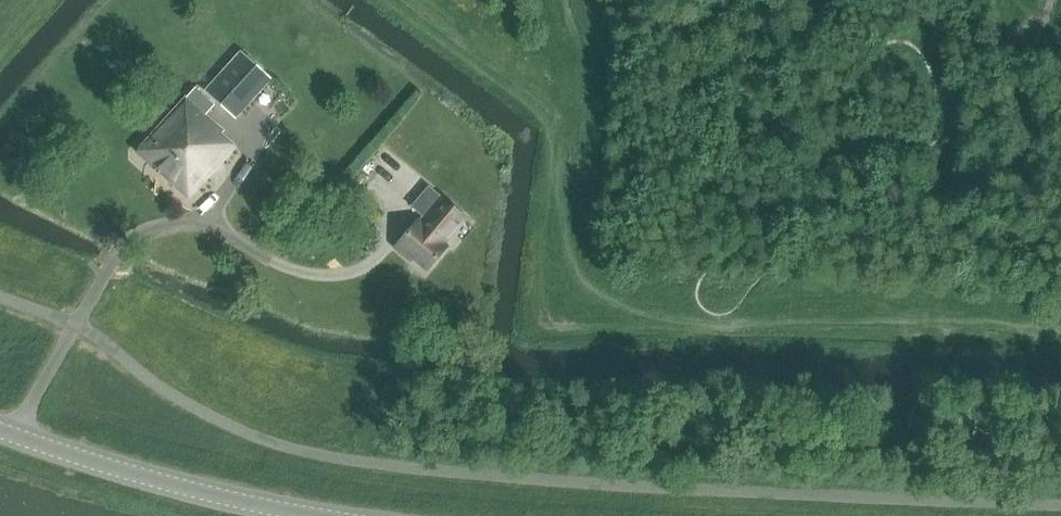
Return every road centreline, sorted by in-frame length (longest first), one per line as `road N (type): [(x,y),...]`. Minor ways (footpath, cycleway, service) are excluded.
road 1 (secondary): [(308,515),(135,476),(0,431)]

